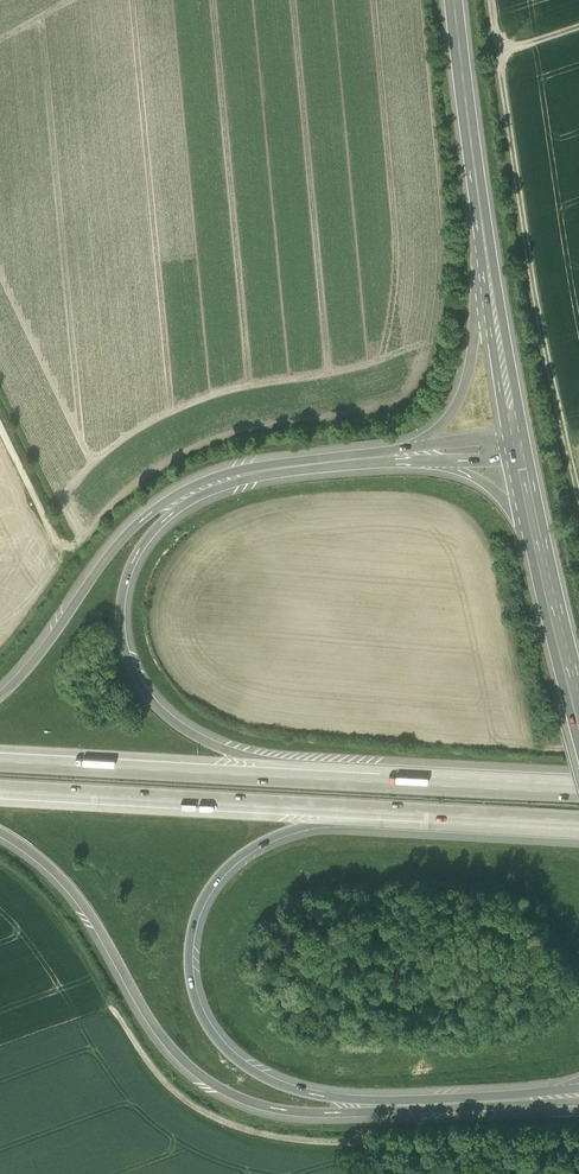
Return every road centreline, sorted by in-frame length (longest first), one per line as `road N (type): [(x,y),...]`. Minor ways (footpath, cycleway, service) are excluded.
road 1 (motorway): [(560,1086),(353,1097),(291,1088),(232,1054),(198,1009),(191,933),(222,871),(268,838),(304,826),(422,813)]
road 2 (motorway): [(0,833),(67,883),(157,1032),(184,1061),(250,1101),(336,1110),(578,1096)]
road 3 (track): [(0,865),(31,887),(69,932),(149,1065),(184,1101),(218,1119),(309,1140),(578,1137)]
road 4 (motorway): [(380,783),(229,752),(195,736),(134,676),(121,615),(135,554),(188,501),(250,477),(396,460)]
road 5 (track): [(578,497),(537,308),(491,0)]
road 6 (motorway): [(405,447),(235,470),(174,496),(118,543),(41,655),(0,695)]
road 7 (motorway): [(0,788),(422,813)]
road 8 (motorway): [(380,783),(0,762)]
road 9 (secondary): [(484,248),(455,0)]
road 10 (motorway): [(484,248),(462,391),(434,429),(405,447)]
road 11 (motorway): [(578,794),(380,783)]
road 12 (secondary): [(515,428),(484,248)]
road 13 (motorway): [(396,460),(487,480),(538,542)]
road 14 (secondary): [(578,702),(538,542)]
road 15 (motorway): [(422,813),(578,822)]
road 16 (track): [(0,428),(54,541)]
road 17 (motorway): [(396,460),(521,453)]

